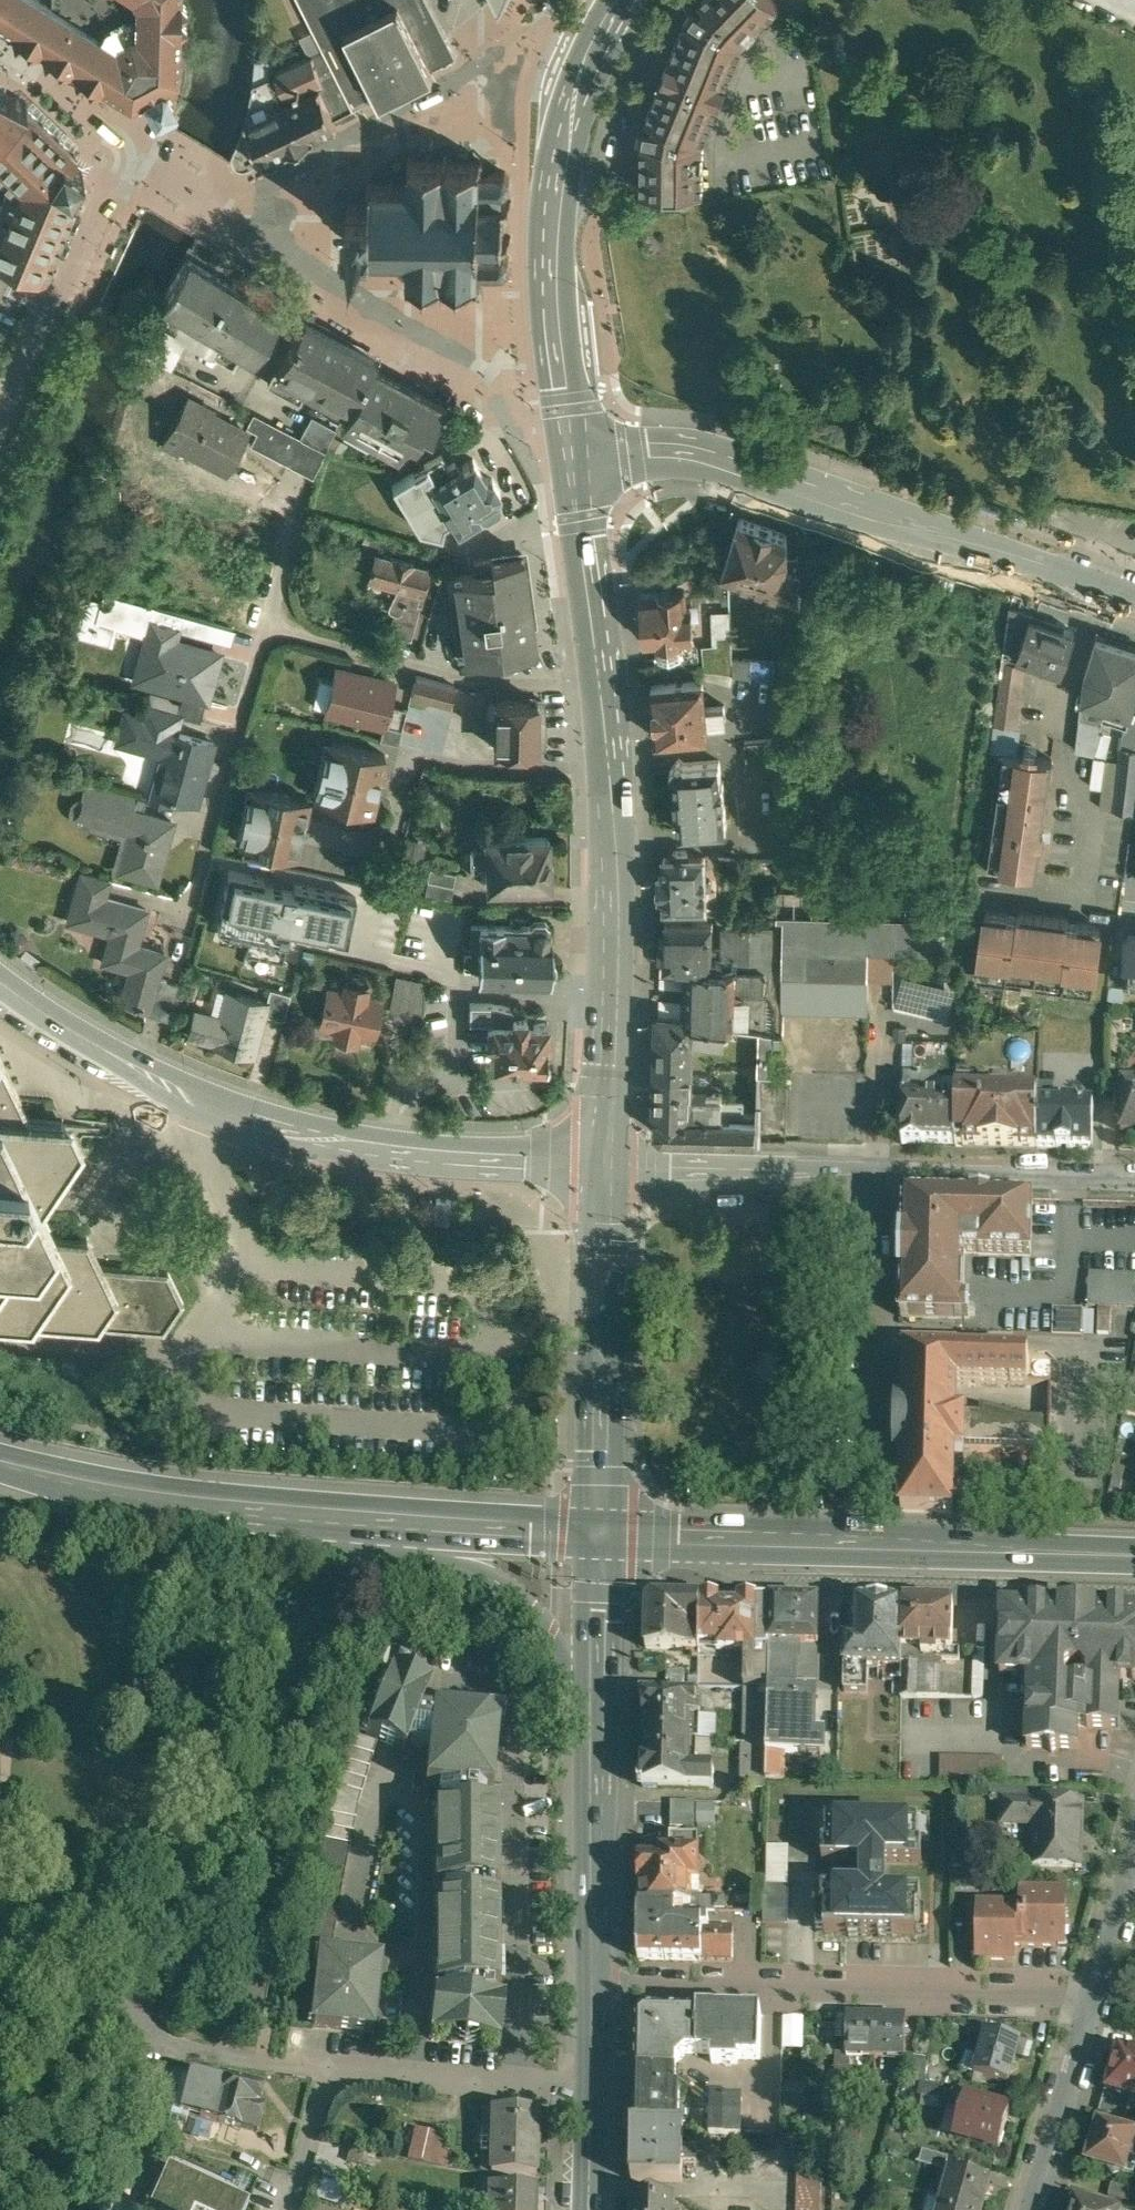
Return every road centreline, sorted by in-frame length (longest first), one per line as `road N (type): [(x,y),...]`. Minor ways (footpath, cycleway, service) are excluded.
road 1 (tertiary): [(605,1157),(406,1151),(224,1111),(89,1043),(0,981)]
road 2 (residential): [(574,453),(676,452),(719,463),(1134,594)]
road 3 (residential): [(605,1157),(1134,1171)]
road 4 (track): [(63,1996),(145,2038),(235,1801),(291,1721),(283,1639)]
road 5 (residential): [(1092,1997),(593,1989)]
road 6 (secondary): [(605,1157),(614,815),(606,682)]
road 7 (residential): [(719,1547),(733,1581),(745,1587),(1134,1597)]
road 8 (secondary): [(719,1547),(1134,1556)]
road 9 (residential): [(287,2209),(330,2100),(362,2059),(592,2077)]
road 10 (secondary): [(0,1463),(221,1512),(385,1528)]
road 11 (secondary): [(605,1157),(601,1539)]
road 12 (secondary): [(579,82),(558,176),(553,267),(574,453)]
road 13 (track): [(362,2059),(145,2038),(44,2132)]
road 14 (track): [(599,1657),(574,1659),(454,1608),(357,1605),(279,1624),(283,1639)]
road 15 (residential): [(606,682),(468,683),(271,628)]
road 16 (residential): [(574,453),(518,428),(468,352),(311,261)]
road 17 (secondary): [(385,1528),(463,1562),(532,1608),(574,1659),(597,1740)]
road 18 (residential): [(271,628),(189,920)]
road 19 (track): [(279,1624),(0,1539)]
road 20 (secondary): [(597,1740),(593,1989)]
road 21 (residential): [(93,214),(0,434)]
road 22 (secondary): [(606,682),(574,453)]
road 23 (residential): [(1033,2209),(1092,1997)]
road 24 (secondary): [(385,1528),(601,1539)]
road 25 (residential): [(497,76),(311,164)]
road 26 (secondary): [(601,1539),(597,1740)]
road 27 (residential): [(228,205),(128,148),(93,214)]
road 28 (residential): [(1092,1997),(1134,1842)]
road 29 (residential): [(302,491),(271,628)]
road 30 (secondary): [(592,2077),(588,2209)]

